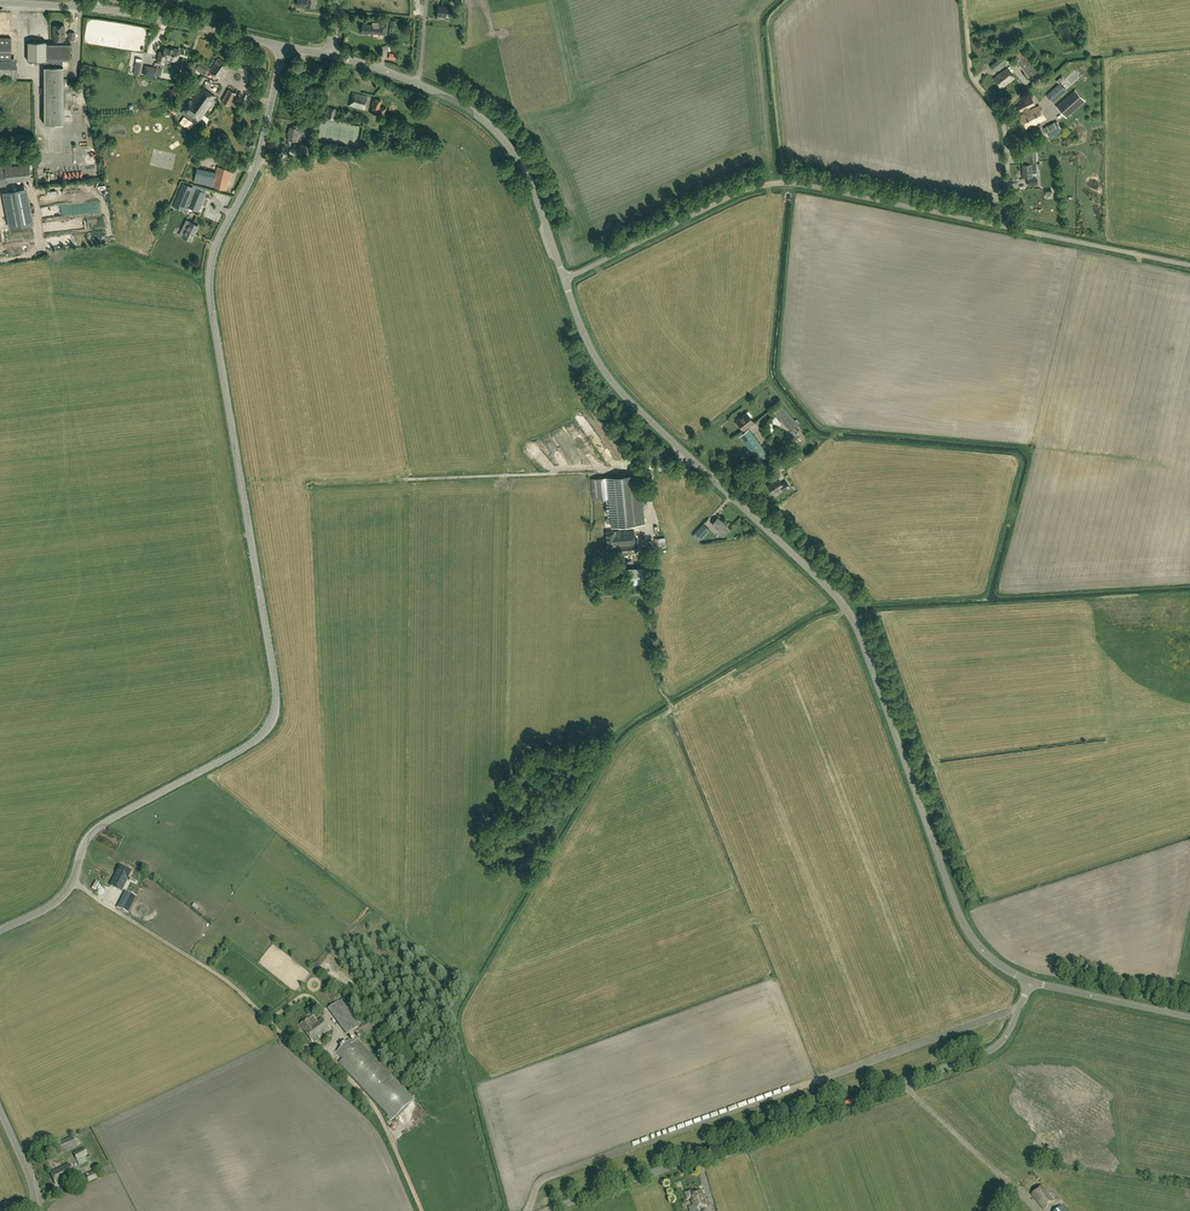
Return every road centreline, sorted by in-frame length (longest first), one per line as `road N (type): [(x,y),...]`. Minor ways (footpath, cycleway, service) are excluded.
road 1 (tertiary): [(72,881),(97,828),(247,746),(274,714),(210,284),(217,244),(260,153),(284,46)]
road 2 (tertiary): [(1029,981),(988,956),(959,916),(849,613),(616,386),(587,341),(565,280)]
road 3 (unclassified): [(1189,265),(779,183),(739,194),(565,280)]
road 4 (tertiary): [(548,1210),(989,1052),(1007,1035),(1029,981)]
road 5 (tertiary): [(565,280),(529,179),(490,125),(416,83),(331,55)]
road 6 (tertiary): [(284,46),(125,13),(0,2)]
road 7 (unclassified): [(272,1025),(219,975),(72,881)]
road 8 (track): [(422,1210),(376,1110),(320,1048)]
road 9 (tertiary): [(1189,1017),(1029,981)]

